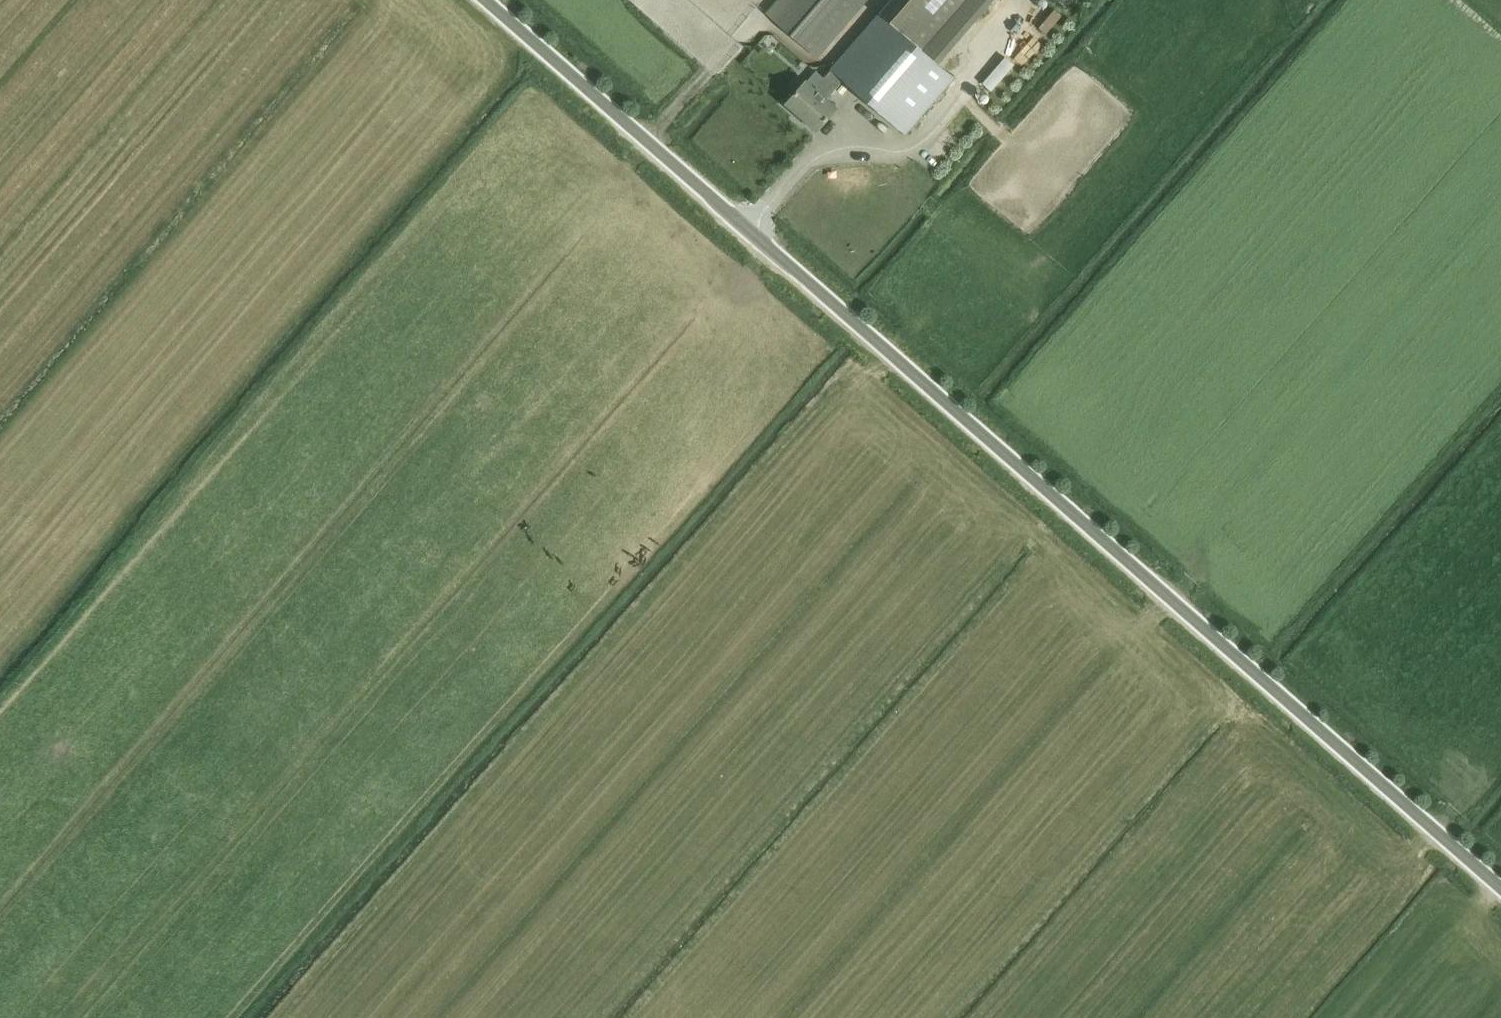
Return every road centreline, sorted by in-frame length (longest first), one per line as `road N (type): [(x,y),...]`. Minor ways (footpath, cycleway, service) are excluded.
road 1 (unclassified): [(1500,899),(476,0)]

